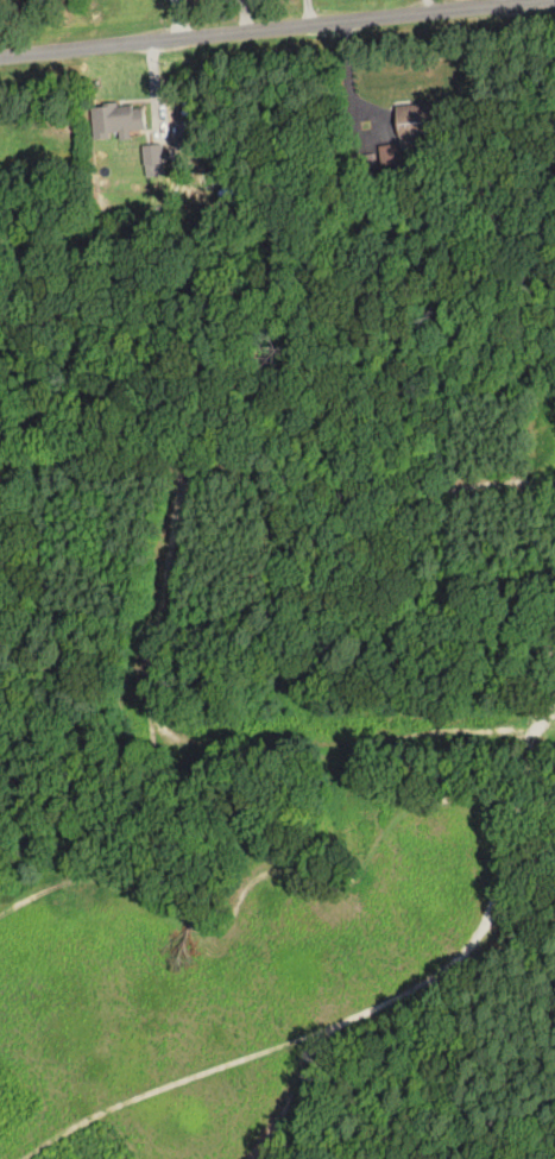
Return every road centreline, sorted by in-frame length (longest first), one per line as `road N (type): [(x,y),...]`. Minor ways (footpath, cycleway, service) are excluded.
road 1 (residential): [(0,62),(554,3)]

